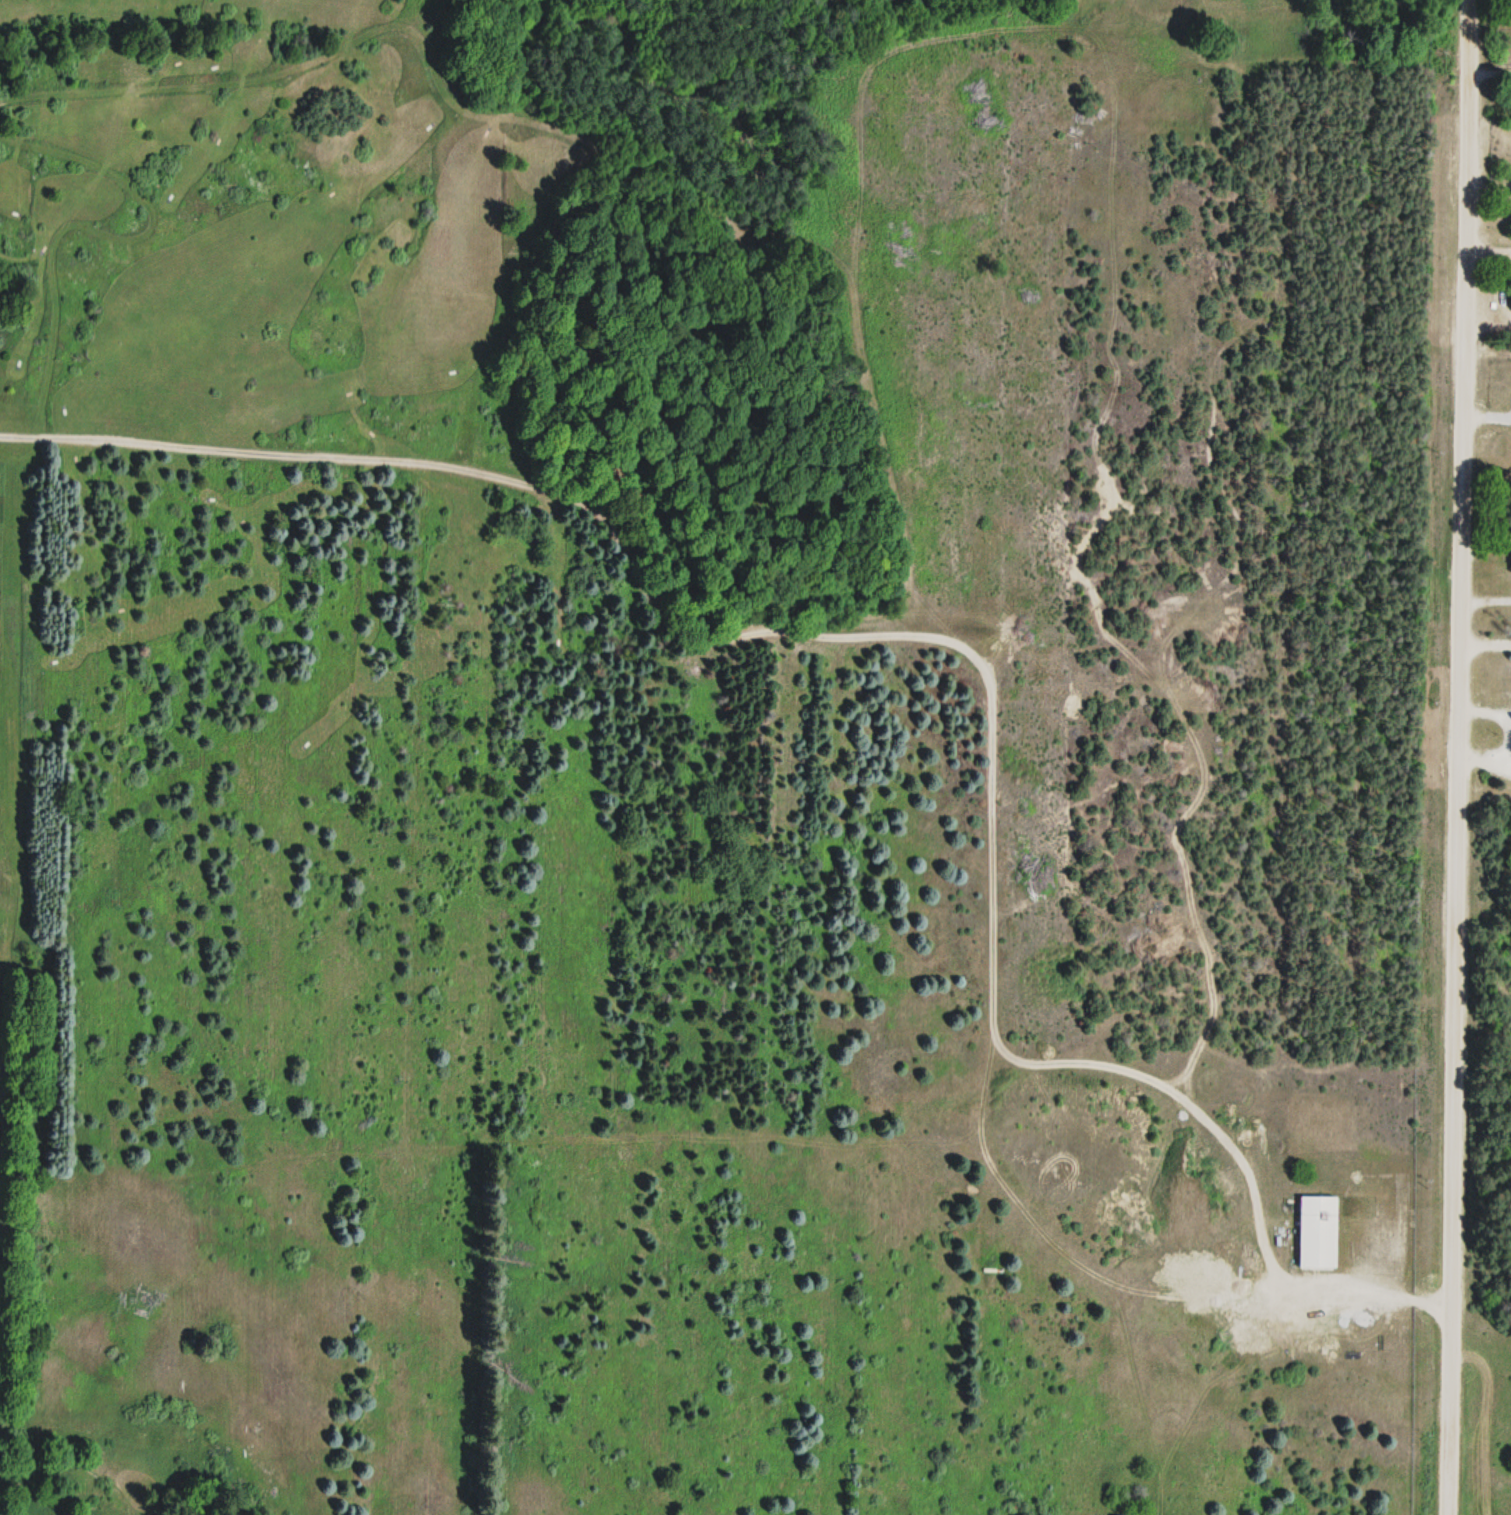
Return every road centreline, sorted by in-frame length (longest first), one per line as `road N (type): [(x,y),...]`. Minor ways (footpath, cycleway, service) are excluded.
road 1 (residential): [(1449,1514),(1468,0)]

